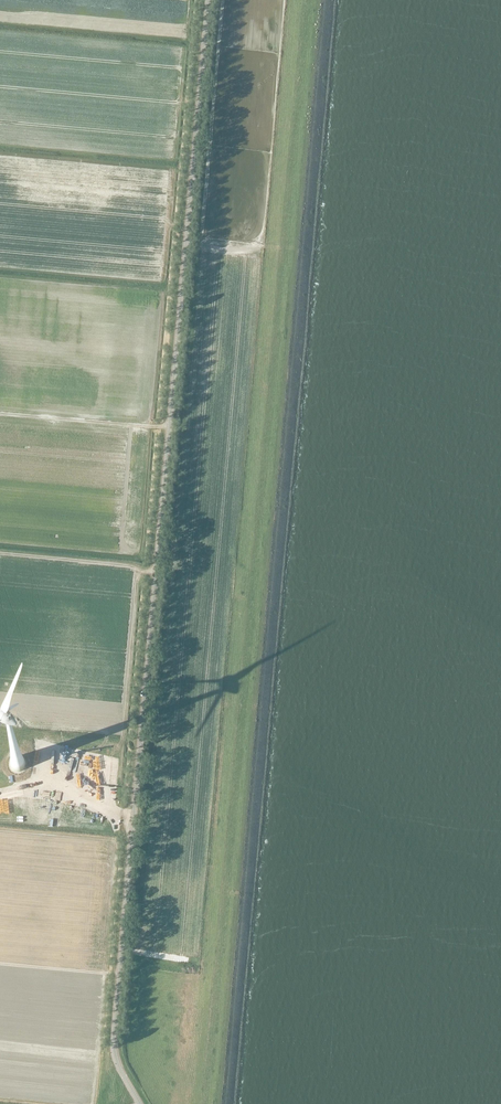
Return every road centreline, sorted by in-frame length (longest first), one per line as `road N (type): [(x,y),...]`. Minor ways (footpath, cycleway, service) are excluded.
road 1 (tertiary): [(139,1103),(114,1057),(209,0)]
road 2 (track): [(0,414),(170,429)]

